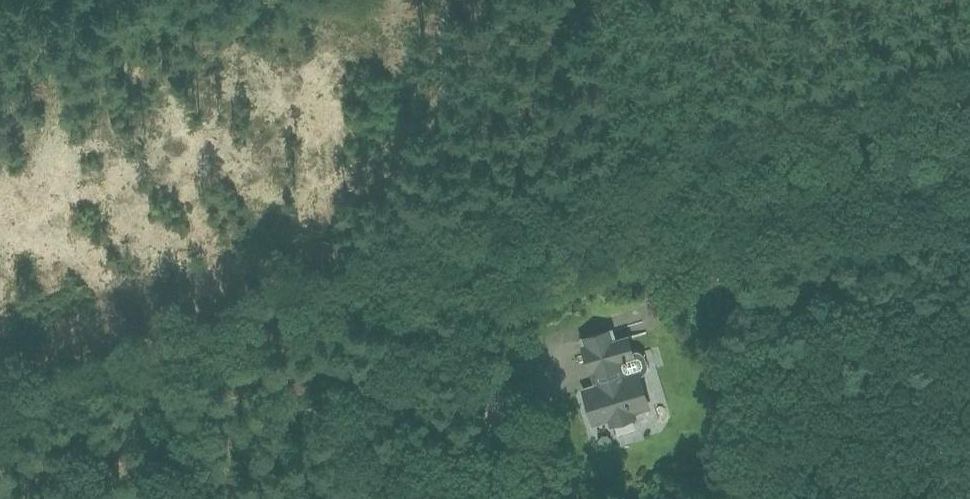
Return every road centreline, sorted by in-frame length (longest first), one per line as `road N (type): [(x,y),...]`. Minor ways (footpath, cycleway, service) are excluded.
road 1 (track): [(432,260),(969,99)]
road 2 (track): [(0,452),(351,342),(411,387),(446,426),(489,451)]
road 3 (track): [(0,390),(432,260)]
road 4 (track): [(428,0),(432,260)]
road 5 (track): [(457,253),(489,451)]

